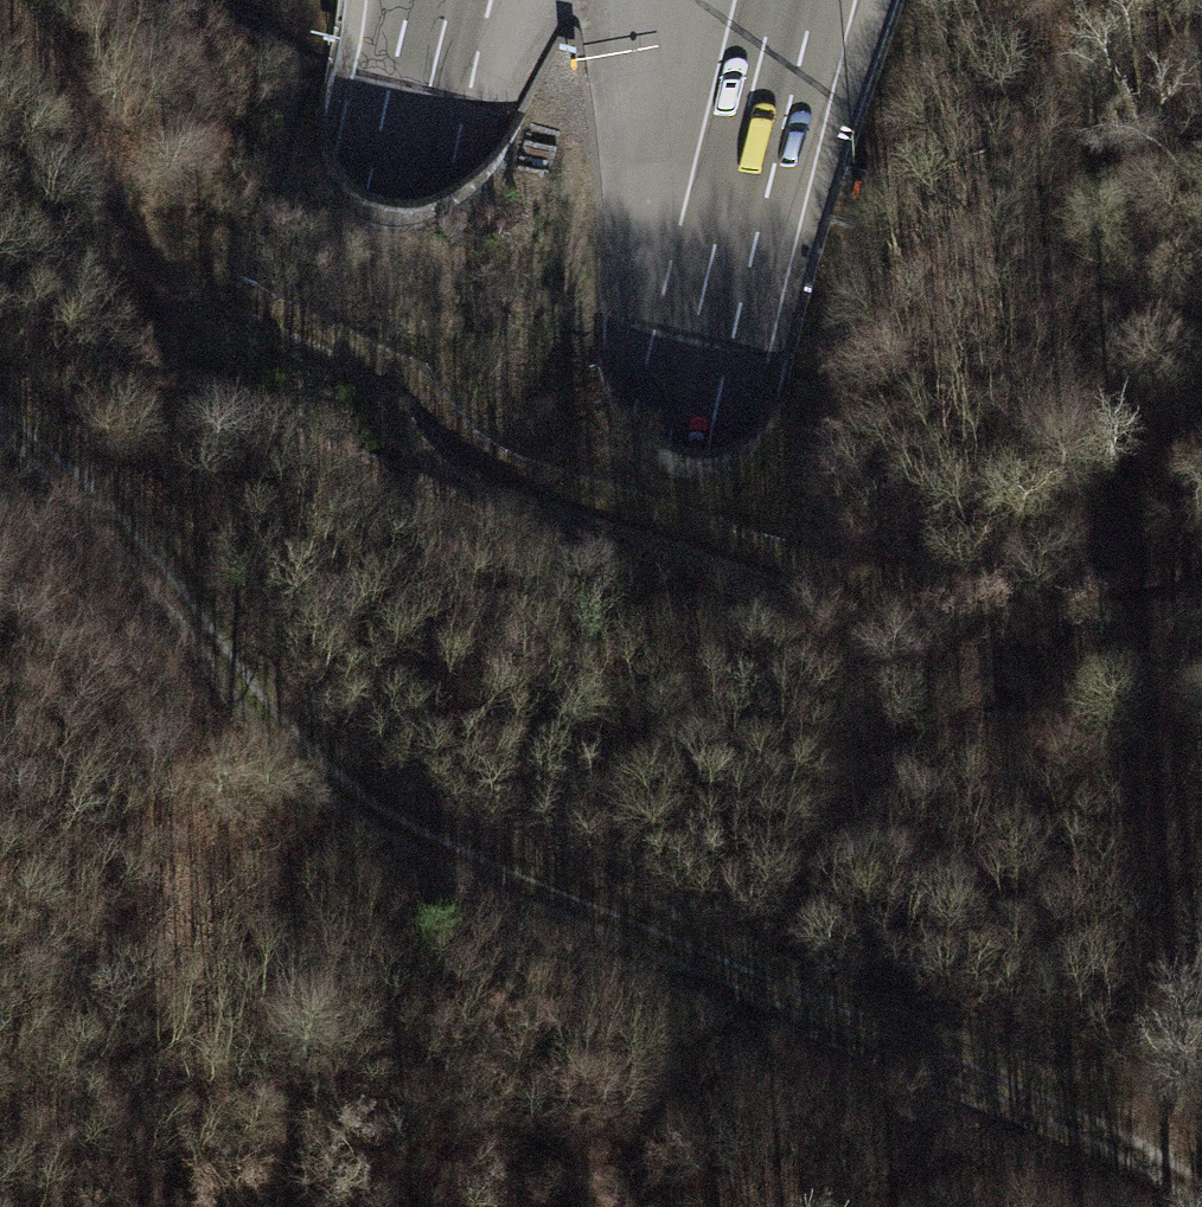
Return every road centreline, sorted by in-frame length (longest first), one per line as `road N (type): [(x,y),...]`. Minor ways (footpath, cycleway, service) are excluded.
road 1 (track): [(1201,1189),(1169,1165),(310,810),(0,469)]
road 2 (motorway): [(449,0),(140,1206)]
road 3 (motorway): [(491,1206),(774,0)]
road 4 (track): [(941,605),(613,532),(434,468),(385,389),(151,274),(0,52)]

